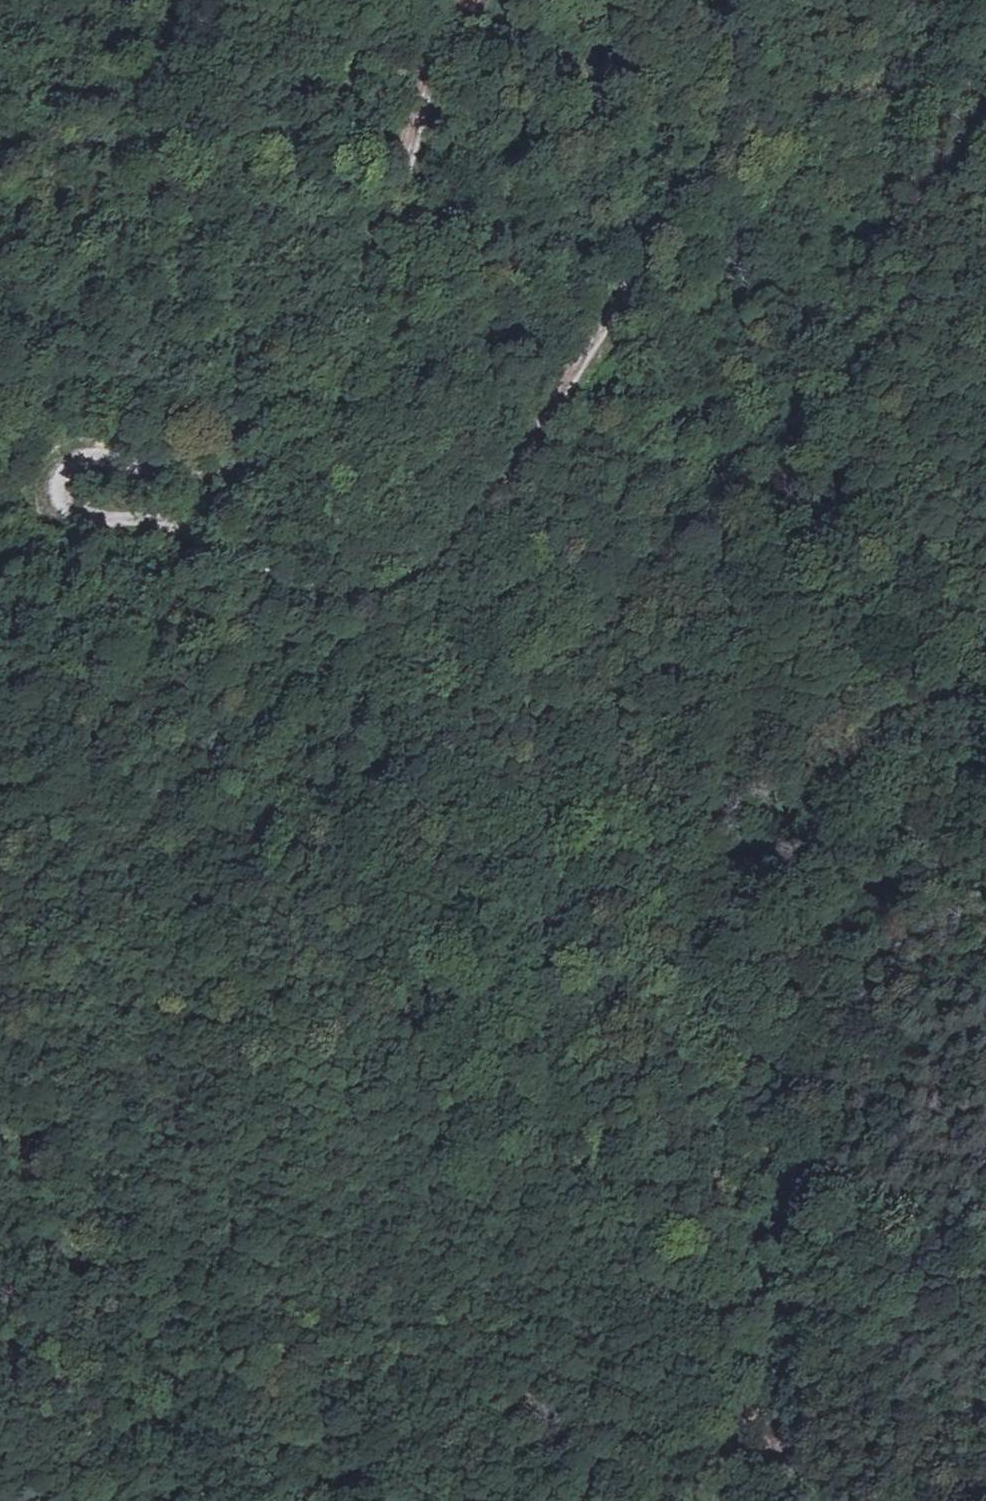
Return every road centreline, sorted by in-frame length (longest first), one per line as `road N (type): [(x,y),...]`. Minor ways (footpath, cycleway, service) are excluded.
road 1 (track): [(955,0),(946,26),(912,68),(747,149),(690,201),(500,484),(438,553),(400,580),(355,599),(317,597),(286,589),(166,522),(72,510),(60,493),(61,473),(76,460),(98,456),(210,478),(249,475),(322,432),(347,393),(403,164),(477,0)]

